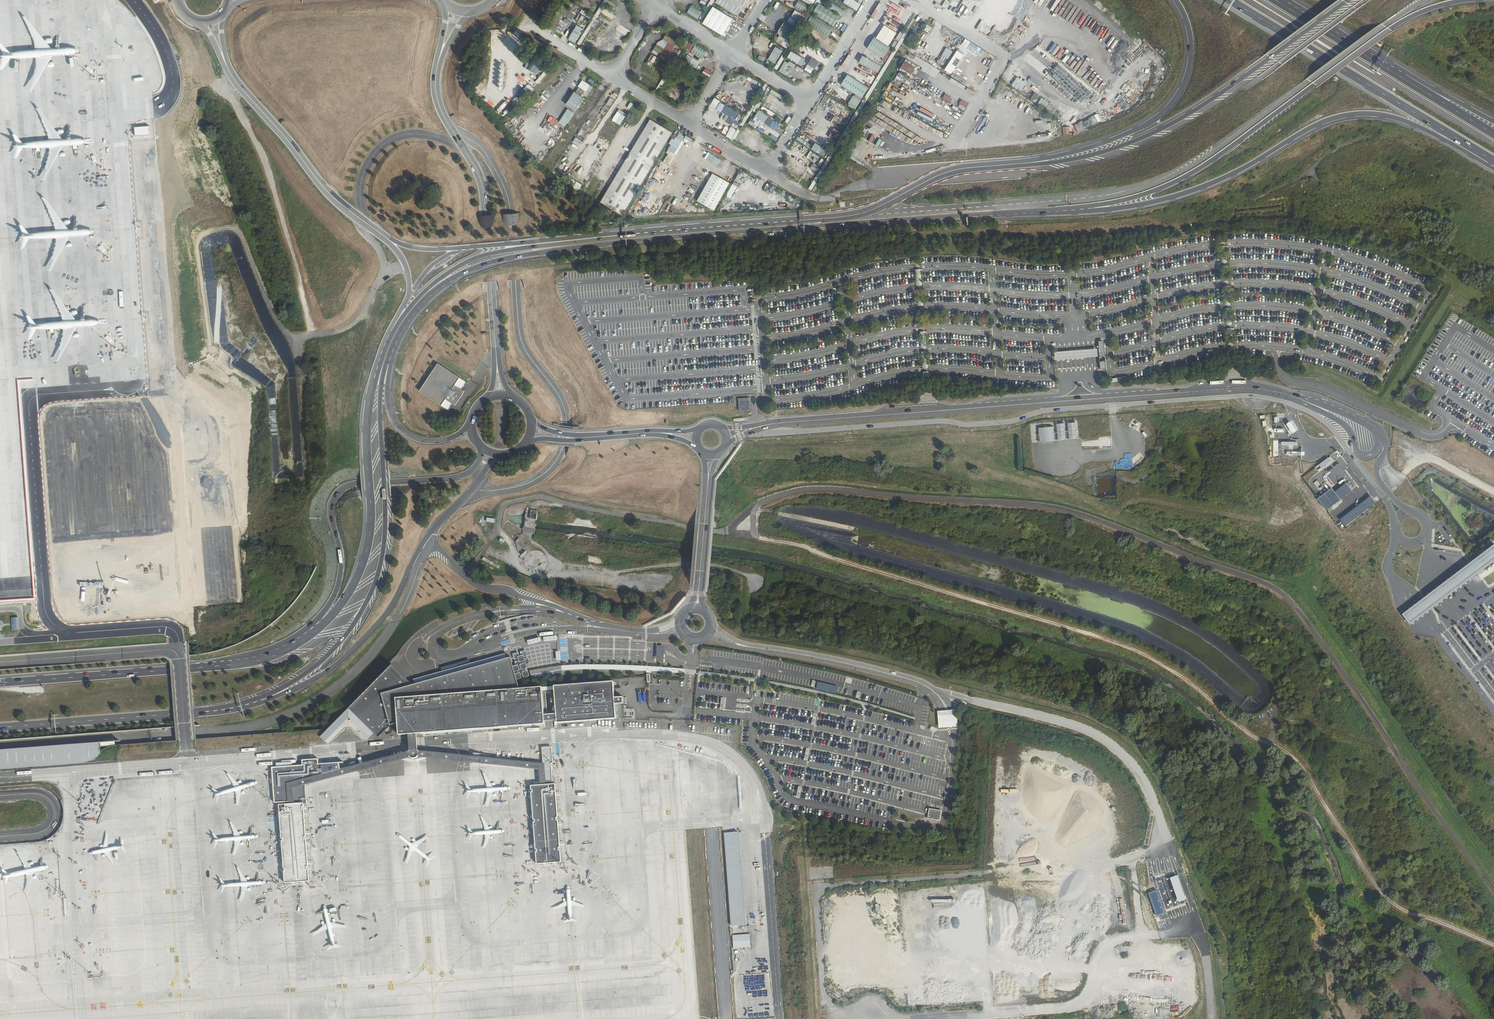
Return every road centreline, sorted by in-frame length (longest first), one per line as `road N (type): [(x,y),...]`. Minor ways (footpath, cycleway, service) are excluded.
road 1 (unclassified): [(751,431),(967,425),(1047,410),(1277,400),(1323,421),(1387,502),(1399,539),(1417,543),(1425,521),(1394,499),(1377,471),(1386,436),(1355,416)]
road 2 (track): [(724,533),(805,547),(1134,650),(1169,669),(1289,755),(1377,889),(1419,918)]
road 3 (secondary): [(241,706),(322,663),(374,592),(384,545),(384,370),(402,325),(423,302)]
road 4 (track): [(1210,1018),(1176,864),(1133,765),(1092,733),(935,692)]
road 5 (unclassified): [(472,489),(535,480),(558,457),(567,426),(558,393),(523,344),(506,191),(481,148),(453,131)]
road 6 (track): [(765,173),(817,200),(872,183),(876,154),(958,144),(1005,58),(908,0)]
road 7 (trunk): [(1089,208),(1188,177),(1391,28),(1466,0)]
road 8 (trunk): [(1089,208),(1170,198),(1353,115),(1406,121),(1491,160)]
road 9 (trunk): [(1352,0),(1165,127),(1076,159),(1019,163)]
road 10 (secondary): [(397,320),(370,401),(366,556),(337,610),(290,648)]
road 11 (unclassified): [(479,447),(476,466),(457,477),(358,482),(338,491),(330,512),(338,584),(290,648)]
road 12 (unclassified): [(241,706),(317,678),(366,639),(391,610),(418,548),(472,489)]
road 13 (trunk): [(1230,0),(1491,160)]
road 14 (track): [(1195,930),(1105,947),(1088,996),(1072,1006),(936,1018)]
road 15 (secondary): [(290,648),(257,661),(0,684)]
road 16 (track): [(756,583),(715,566),(686,564),(525,573),(510,537),(498,531)]
road 17 (trunk): [(808,225),(1089,208)]
road 18 (trunk): [(1177,0),(1192,43),(1187,76),(1169,107),(1109,140),(1019,163)]
road 19 (track): [(312,335),(264,159),(227,85),(234,78)]
road 20 (track): [(1256,200),(1334,149),(1376,136),(1410,144),(1493,194)]
road 21 (secondary): [(423,302),(461,273),(497,260),(658,236)]
road 22 (secondary): [(0,727),(241,706)]
road 23 (unclassified): [(226,64),(320,183),(379,232)]
road 24 (unclassified): [(1166,393),(940,411)]
road 25 (unclassified): [(940,411),(1166,393)]
road 26 (secondary): [(597,238),(470,260),(397,320)]
road 27 (trunk): [(1019,163),(954,170),(872,210),(808,225)]
road 28 (unclassified): [(597,238),(421,250),(379,232)]
road 29 (unclassified): [(497,363),(485,198),(465,150)]
road 30 (unclassified): [(471,425),(431,442),(404,433),(392,417),(390,365),(423,302)]
road 31 (track): [(308,508),(329,490),(334,438),(366,336),(364,312)]
road 32 (unclassified): [(807,101),(644,0)]
road 33 (unclassified): [(465,150),(425,134),(381,146),(360,189),(365,215),(379,232)]
road 34 (unclassified): [(765,426),(940,411)]
road 35 (unclassified): [(1289,395),(1346,425),(1359,454),(1370,455),(1378,436),(1355,416)]
road 36 (secondary): [(808,225),(658,236)]
road 37 (track): [(1019,54),(1028,75),(1070,90),(1090,84),(1103,60),(1100,34)]
road 38 (trunk): [(1397,70),(1280,0)]
road 39 (track): [(312,335),(352,327),(385,276),(405,261)]
road 40 (unclassified): [(708,482),(698,607)]
road 41 (unclassified): [(1166,393),(1242,388),(1289,395)]
road 42 (track): [(1100,34),(1071,14),(1047,16),(1019,54),(1005,58)]

